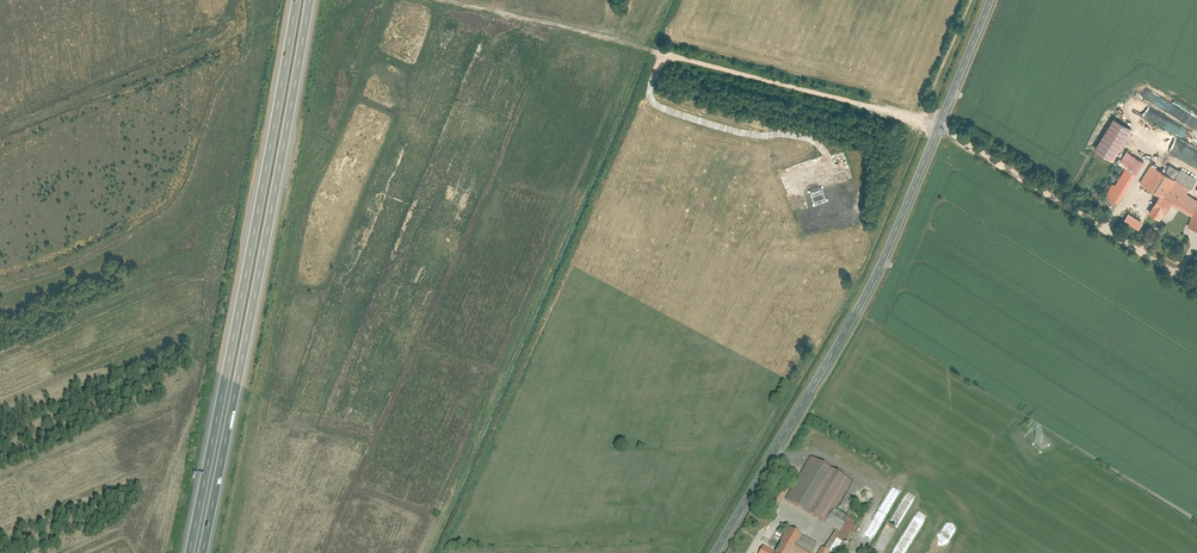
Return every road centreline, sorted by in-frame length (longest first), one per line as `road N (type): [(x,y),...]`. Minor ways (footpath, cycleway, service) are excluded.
road 1 (motorway): [(203,552),(310,0)]
road 2 (motorway): [(296,0),(189,552)]
road 3 (track): [(449,0),(939,126)]
road 4 (tertiary): [(714,552),(865,294),(939,126)]
road 5 (unclassified): [(1196,289),(939,126)]
road 6 (tertiary): [(939,126),(989,0)]

